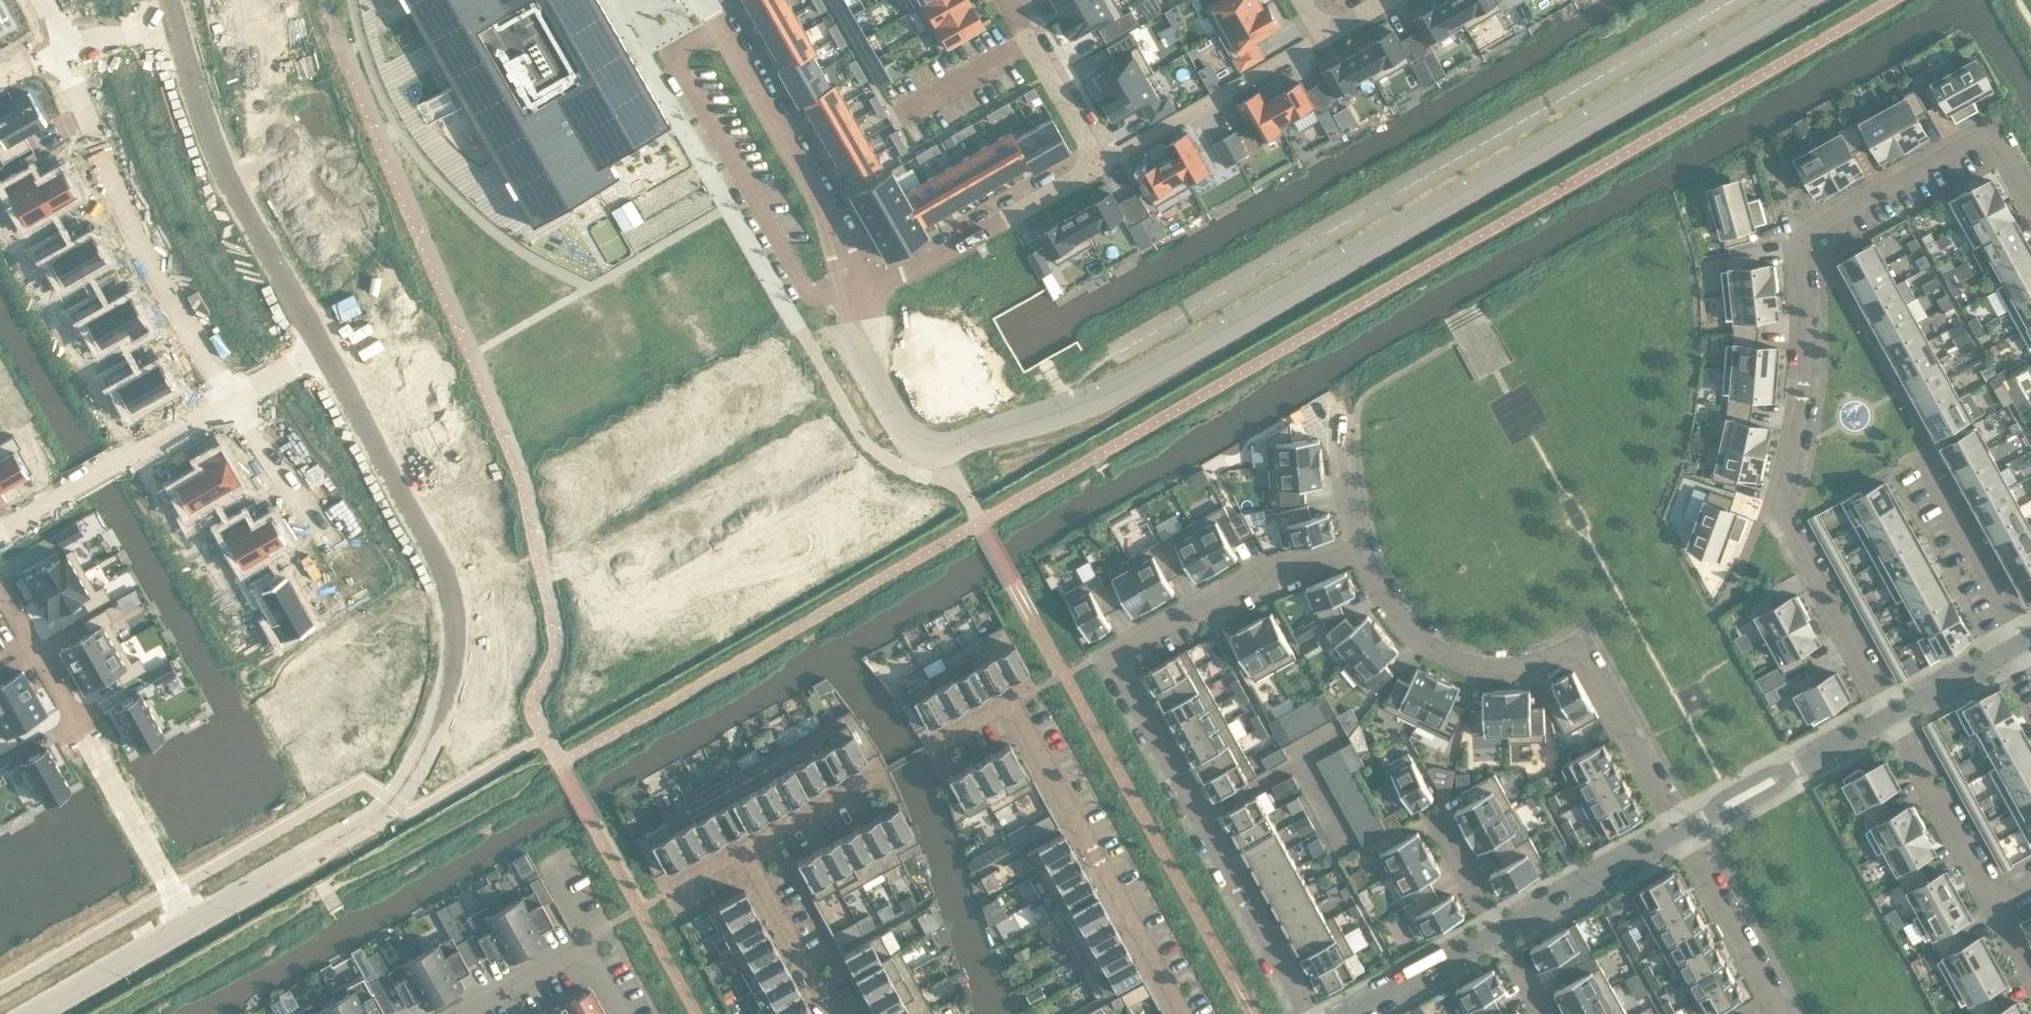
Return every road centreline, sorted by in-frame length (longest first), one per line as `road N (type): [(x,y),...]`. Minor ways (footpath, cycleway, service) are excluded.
road 1 (tertiary): [(1794,0),(1091,400),(1039,416)]
road 2 (residential): [(1307,1013),(1108,653),(1267,565),(1361,544)]
road 3 (tertiary): [(439,707),(402,782),(372,813),(23,1013)]
road 4 (residential): [(1808,233),(1807,342),(1779,512),(1896,713)]
road 5 (residential): [(1361,544),(1400,620),(1454,661),(1525,666),(1569,650),(1582,653),(1679,830)]
road 6 (unclassified): [(842,294),(427,535)]
road 7 (tertiary): [(439,707),(624,608),(850,468)]
road 8 (residential): [(1014,0),(1106,159),(921,268),(868,289)]
road 9 (residential): [(930,746),(1011,701),(1182,1013)]
road 10 (tertiary): [(829,426),(452,632)]
road 11 (residential): [(220,394),(148,269),(52,49)]
road 12 (residential): [(2030,192),(1996,128),(1808,233)]
road 13 (residential): [(220,394),(0,522)]
road 14 (residential): [(1896,713),(1679,830)]
road 15 (residential): [(820,204),(703,0)]
road 16 (tertiary): [(316,337),(427,535)]
road 17 (residential): [(2026,642),(1919,455)]
road 18 (residential): [(458,1013),(576,947),(616,1013)]
road 19 (residential): [(1679,830),(1780,1013)]
road 20 (residential): [(1679,830),(1497,929)]
road 21 (residential): [(0,588),(103,766)]
road 22 (residential): [(1896,713),(1991,894)]
road 23 (residential): [(332,550),(220,394)]
road 24 (residential): [(744,849),(836,1013)]
road 25 (residential): [(1497,929),(1344,1013)]
road 26 (residential): [(744,849),(883,772)]
road 27 (residential): [(2026,642),(1896,713)]
road 28 (residential): [(52,49),(174,18)]
road 29 (residential): [(1497,929),(1438,823)]

